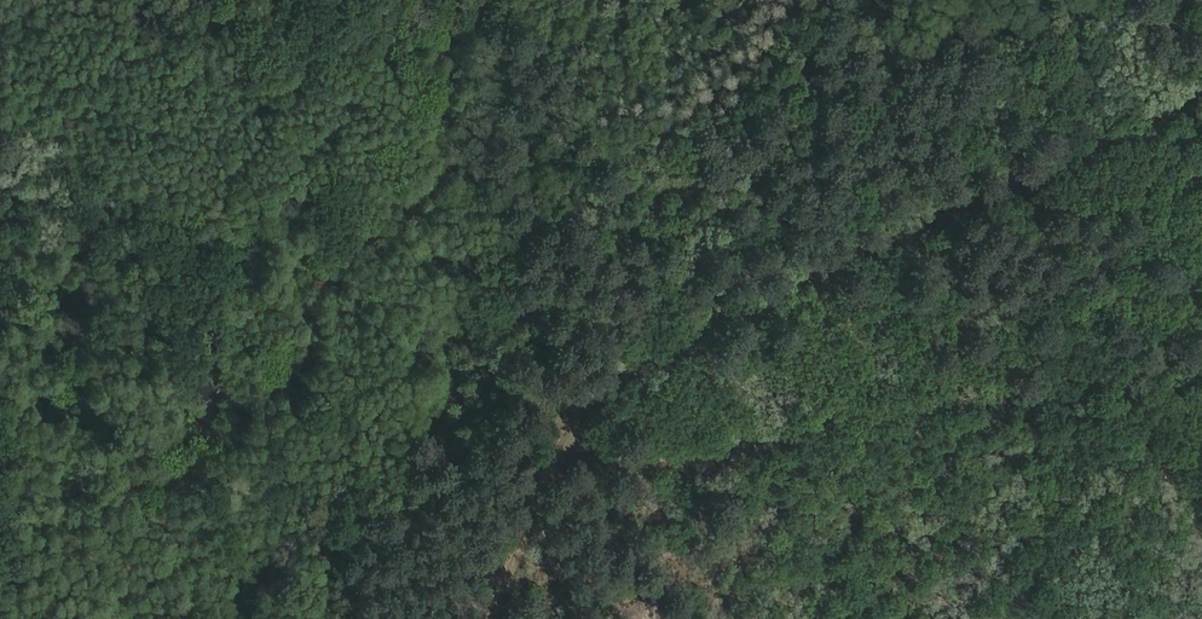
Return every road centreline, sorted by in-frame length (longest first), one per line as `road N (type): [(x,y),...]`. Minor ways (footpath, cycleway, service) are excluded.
road 1 (track): [(462,618),(557,433),(600,379),(809,266),(1201,85)]

